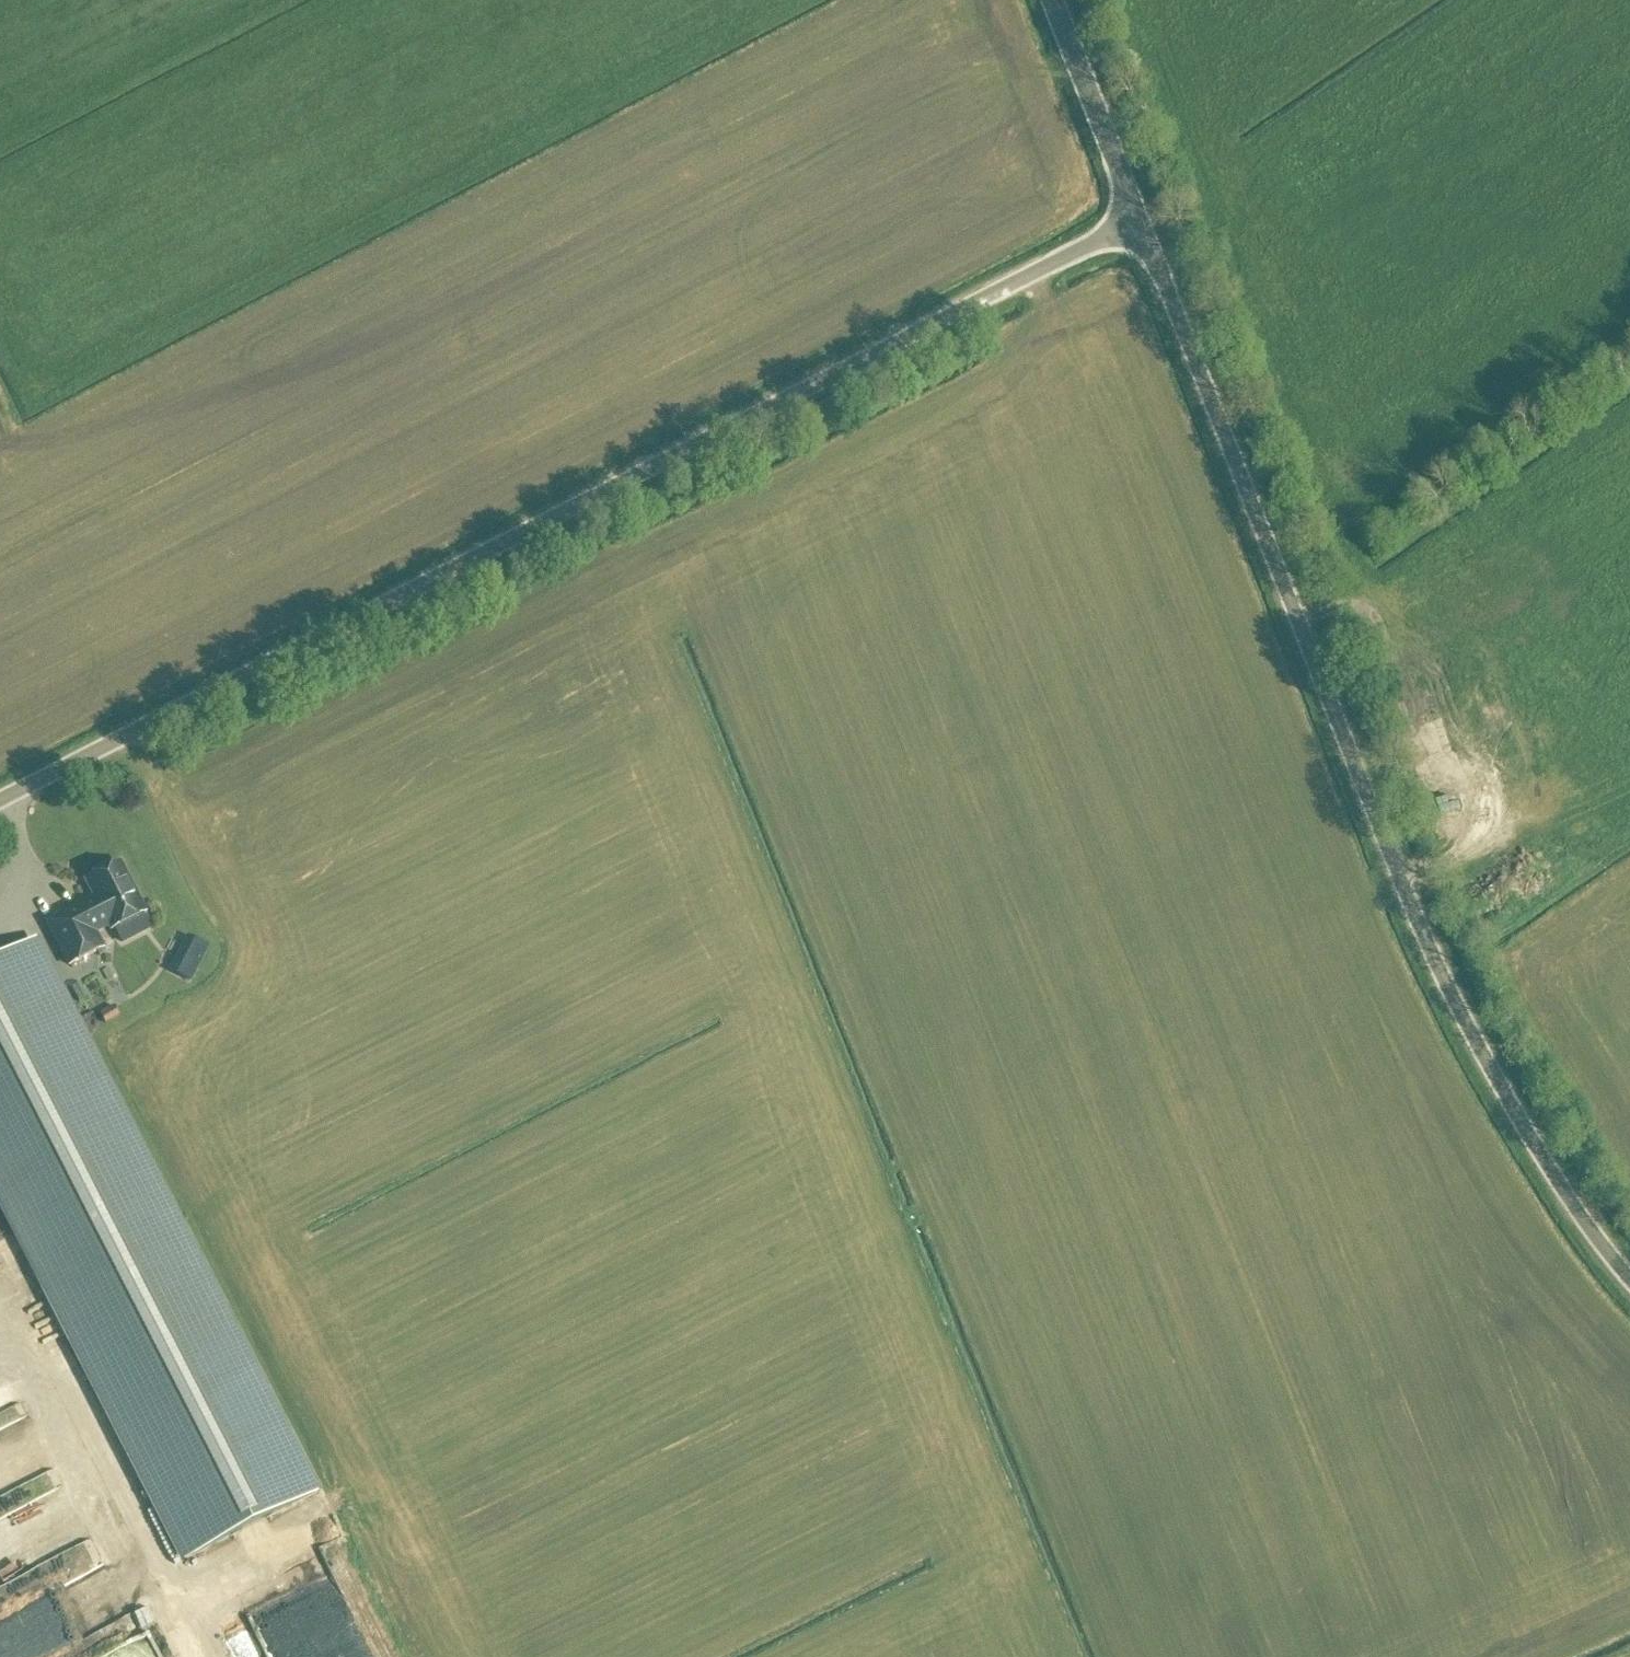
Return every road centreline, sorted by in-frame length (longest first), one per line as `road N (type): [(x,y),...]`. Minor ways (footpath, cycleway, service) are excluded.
road 1 (unclassified): [(0,801),(1140,222)]
road 2 (unclassified): [(1629,1279),(1541,1158),(1449,993),(1140,222)]
road 3 (unclassified): [(1140,222),(1051,0)]

